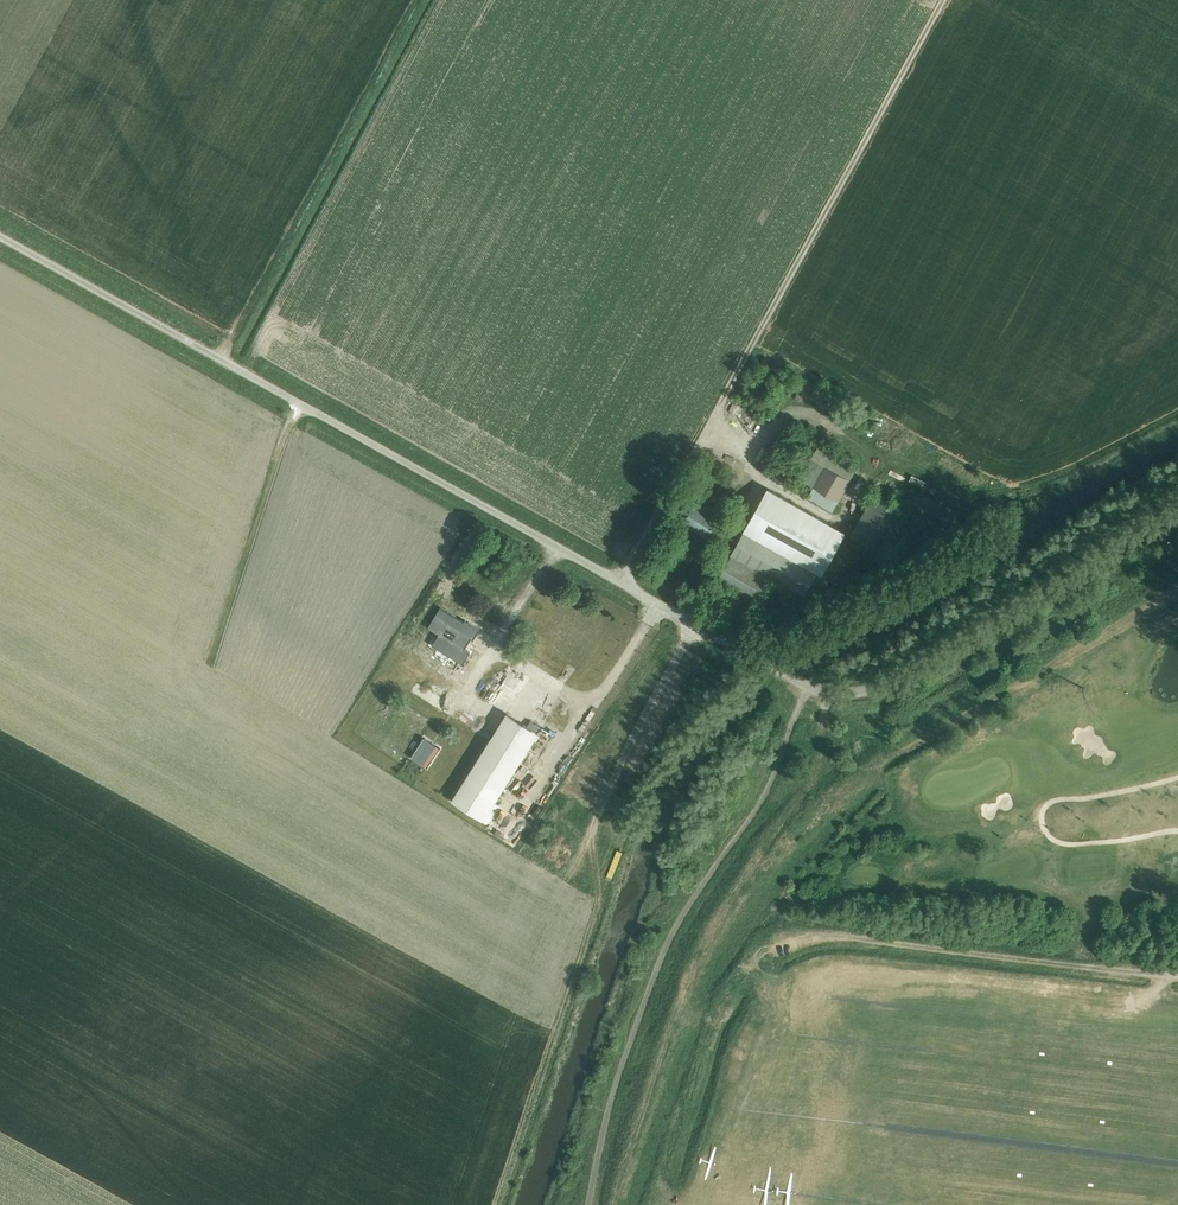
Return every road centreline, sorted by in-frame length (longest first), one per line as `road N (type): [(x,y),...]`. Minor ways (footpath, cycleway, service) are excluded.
road 1 (unclassified): [(1177,498),(871,689),(831,697),(0,238)]
road 2 (track): [(623,580),(942,0)]
road 3 (track): [(228,361),(423,0)]
road 4 (track): [(828,750),(852,766),(880,766),(1177,586)]

